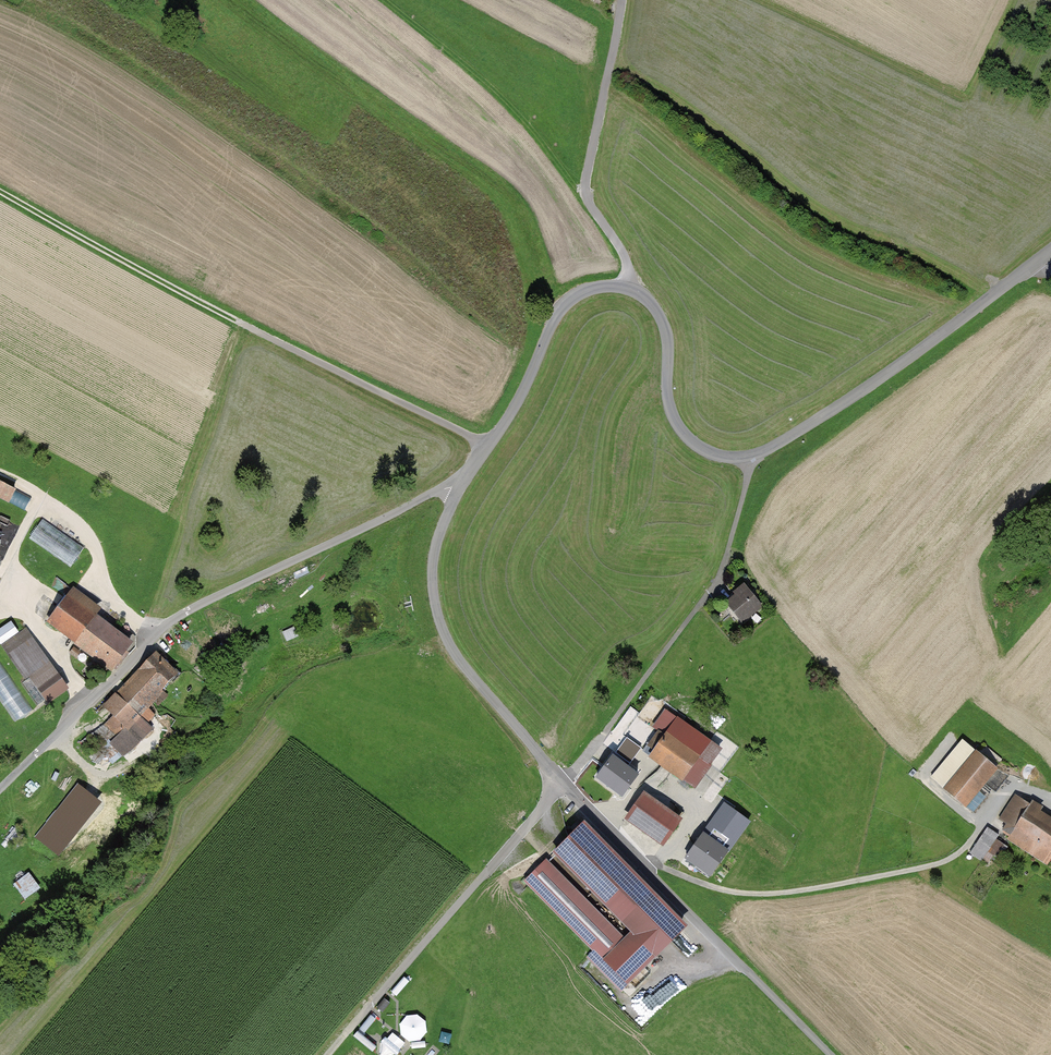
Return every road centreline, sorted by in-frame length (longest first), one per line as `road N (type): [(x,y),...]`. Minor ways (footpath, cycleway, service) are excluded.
road 1 (residential): [(1050,256),(852,398),(751,458),(711,454),(676,424),(664,331),(650,303),(627,287),(590,289),(554,322),(509,415),(462,481)]
road 2 (residential): [(462,481),(434,544),(433,585),(443,636),(466,671),(638,862),(830,1054)]
road 3 (residential): [(462,481),(158,629),(0,787)]
road 4 (track): [(0,194),(489,444)]
road 5 (track): [(568,785),(321,1054)]
road 6 (track): [(627,287),(628,263),(583,188),(621,0)]
road 7 (track): [(583,188),(513,100),(386,0)]

